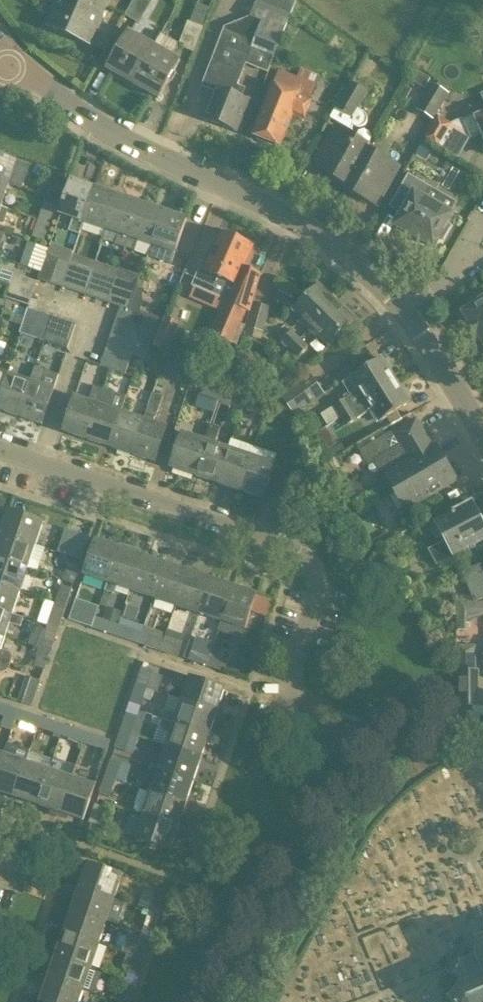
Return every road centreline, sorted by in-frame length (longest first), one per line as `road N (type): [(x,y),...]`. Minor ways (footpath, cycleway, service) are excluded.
road 1 (tertiary): [(407,318),(344,259),(286,220),(154,158),(14,58)]
road 2 (residential): [(289,695),(321,601),(315,566),(0,451)]
road 3 (tertiary): [(482,444),(407,318)]

